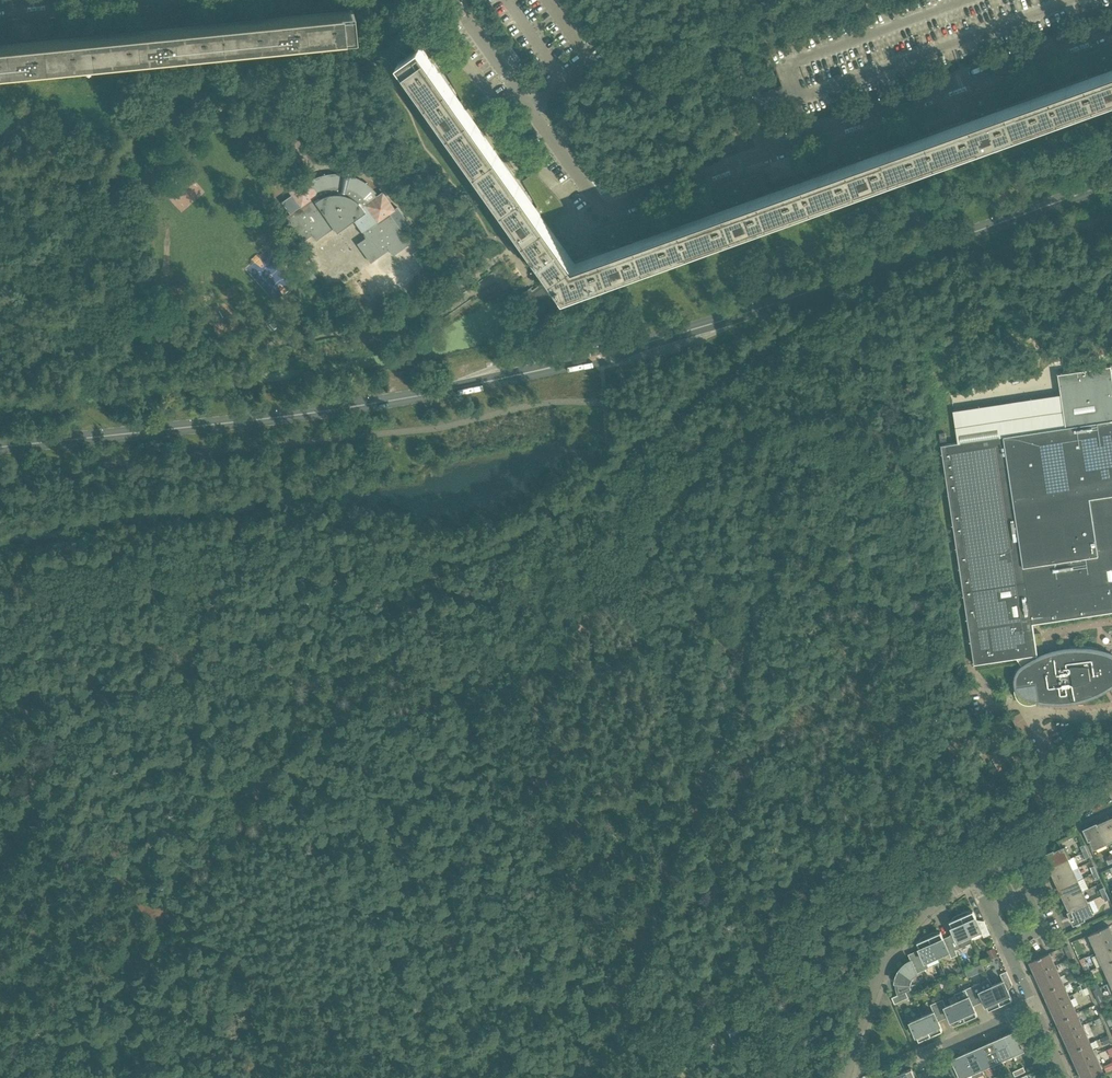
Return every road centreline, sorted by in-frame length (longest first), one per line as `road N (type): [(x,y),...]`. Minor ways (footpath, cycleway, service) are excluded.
road 1 (secondary): [(0,446),(424,395),(599,357),(793,298),(1111,182)]
road 2 (residential): [(768,154),(606,208),(453,0)]
road 3 (residential): [(768,154),(1111,25)]
road 4 (residential): [(843,1077),(866,999),(896,942),(974,873)]
road 5 (residential): [(974,873),(1111,788)]
road 6 (residential): [(1033,1006),(974,873)]
road 7 (residential): [(933,1077),(924,1058),(1033,1006)]

